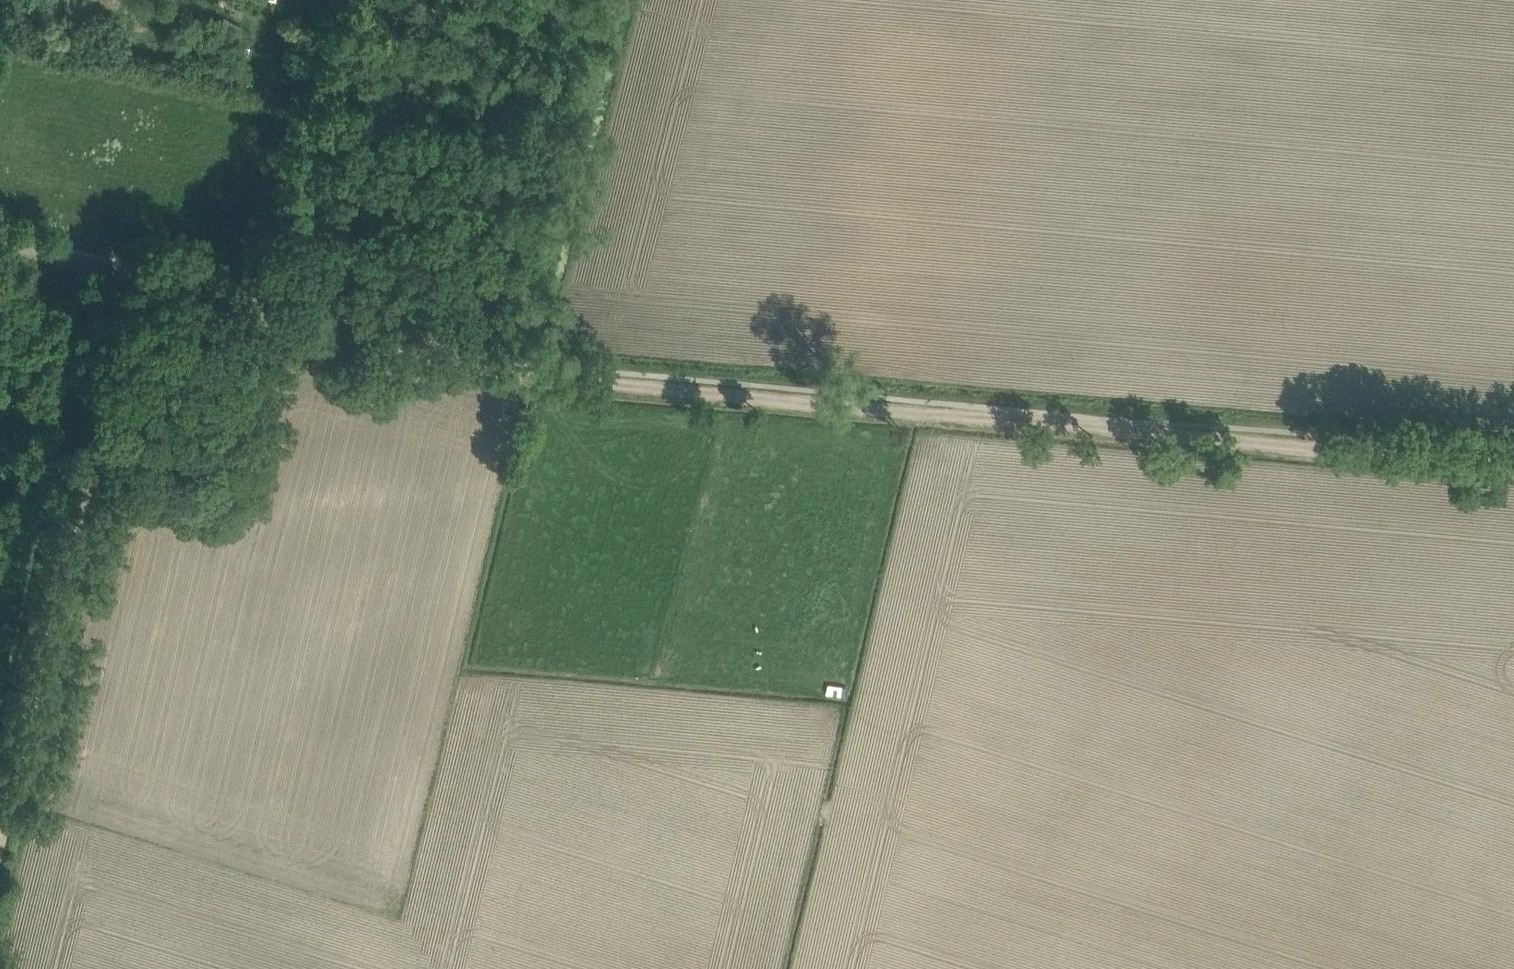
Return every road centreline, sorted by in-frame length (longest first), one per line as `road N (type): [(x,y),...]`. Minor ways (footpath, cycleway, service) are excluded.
road 1 (track): [(0,852),(141,278)]

